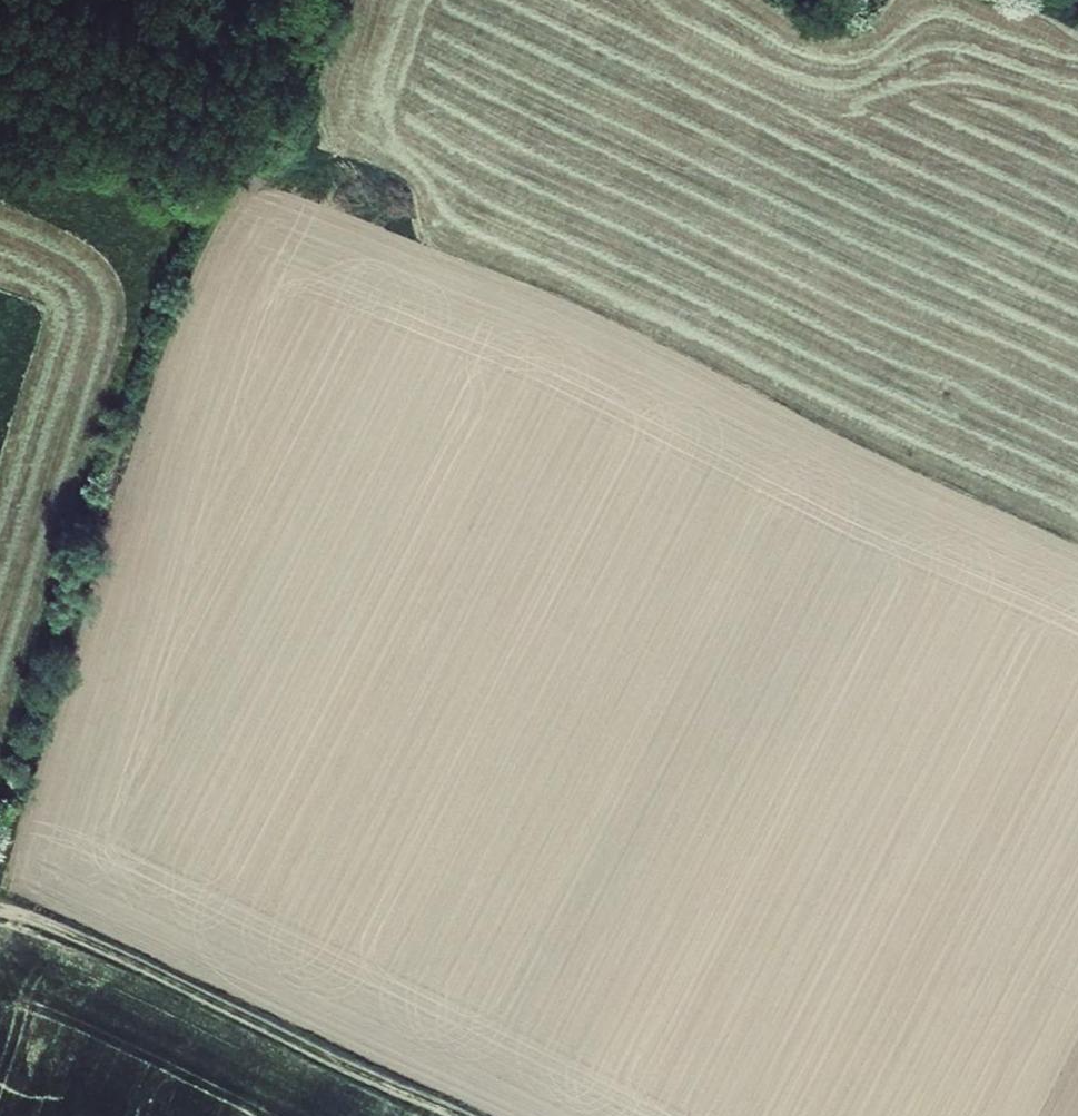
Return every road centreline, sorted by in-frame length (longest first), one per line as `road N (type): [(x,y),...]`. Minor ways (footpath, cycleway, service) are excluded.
road 1 (track): [(452,1115),(64,929),(0,908)]

